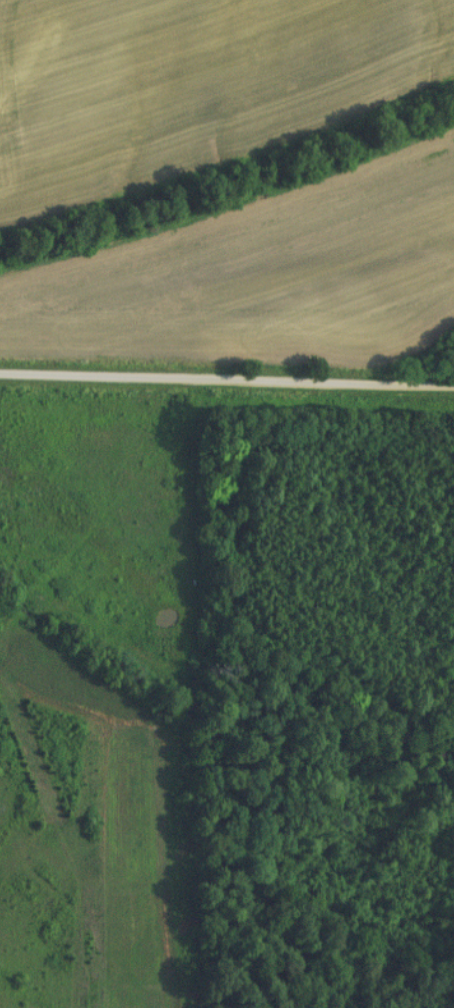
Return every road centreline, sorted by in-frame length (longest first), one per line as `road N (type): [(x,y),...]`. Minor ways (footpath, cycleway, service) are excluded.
road 1 (residential): [(0,375),(453,390)]

